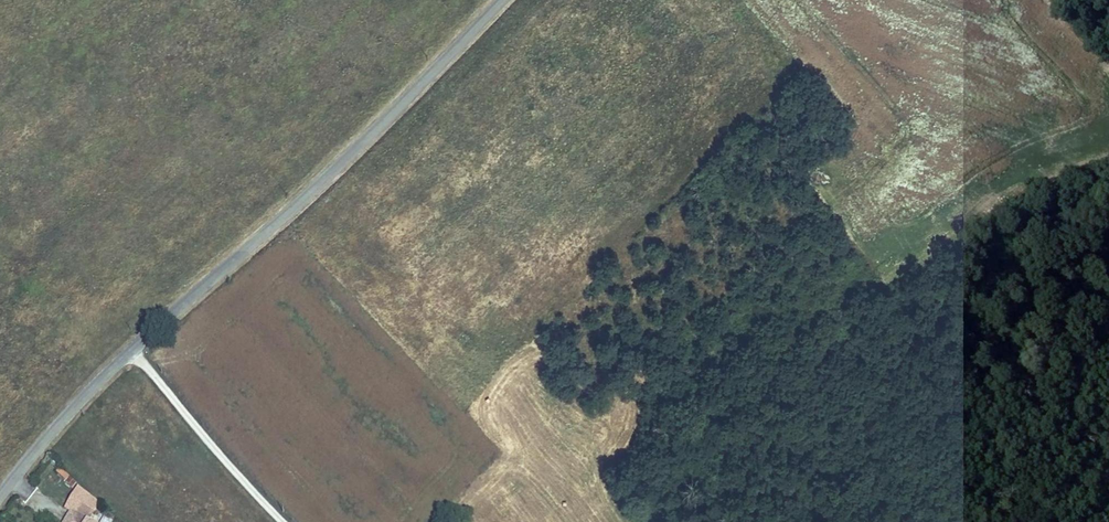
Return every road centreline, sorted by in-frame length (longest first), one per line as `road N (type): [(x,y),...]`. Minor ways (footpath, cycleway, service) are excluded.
road 1 (unclassified): [(503,0),(377,131),(131,350),(0,499)]

